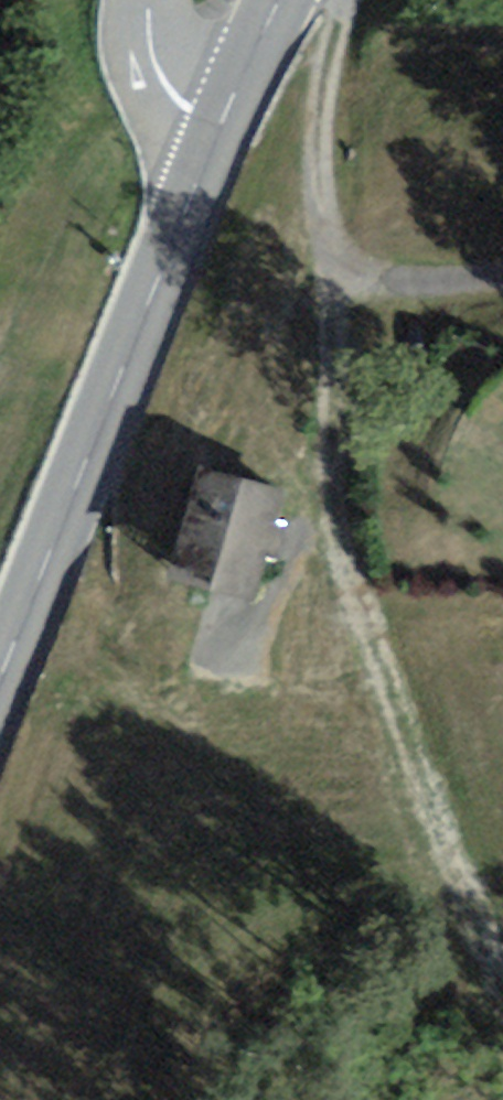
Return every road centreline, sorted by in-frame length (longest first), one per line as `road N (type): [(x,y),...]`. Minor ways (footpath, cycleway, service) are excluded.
road 1 (track): [(333,0),(313,276),(320,433),(340,548),(502,980)]
road 2 (secondary): [(220,124),(0,673)]
road 3 (residential): [(220,124),(167,91),(152,51),(150,0)]
road 4 (secondary): [(282,0),(220,124)]

